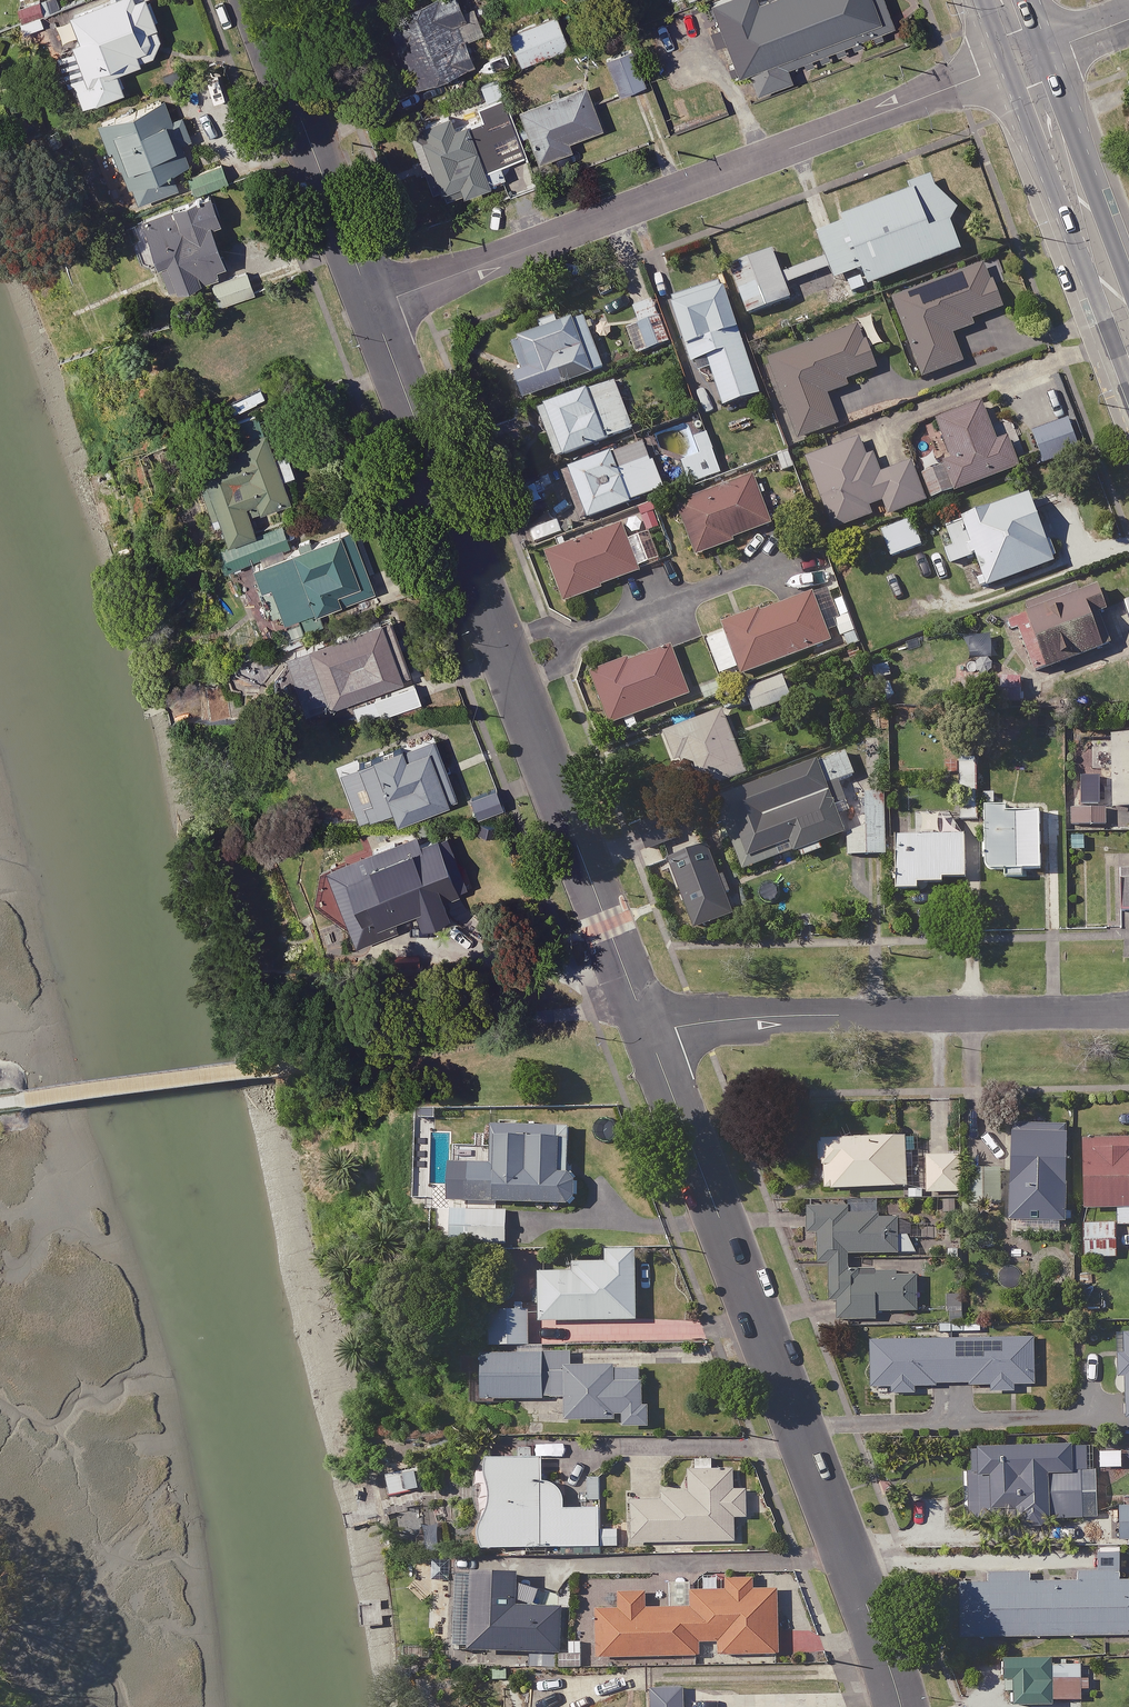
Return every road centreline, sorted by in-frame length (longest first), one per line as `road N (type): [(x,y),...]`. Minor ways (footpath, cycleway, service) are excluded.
road 1 (tertiary): [(373,305),(649,1032)]
road 2 (tertiary): [(649,1032),(903,1706)]
road 3 (residential): [(373,305),(1025,61)]
road 4 (residential): [(649,1032),(808,1015),(1128,1011)]
road 5 (tertiary): [(256,0),(373,305)]
road 6 (secondary): [(1025,61),(1060,125),(1128,336)]

